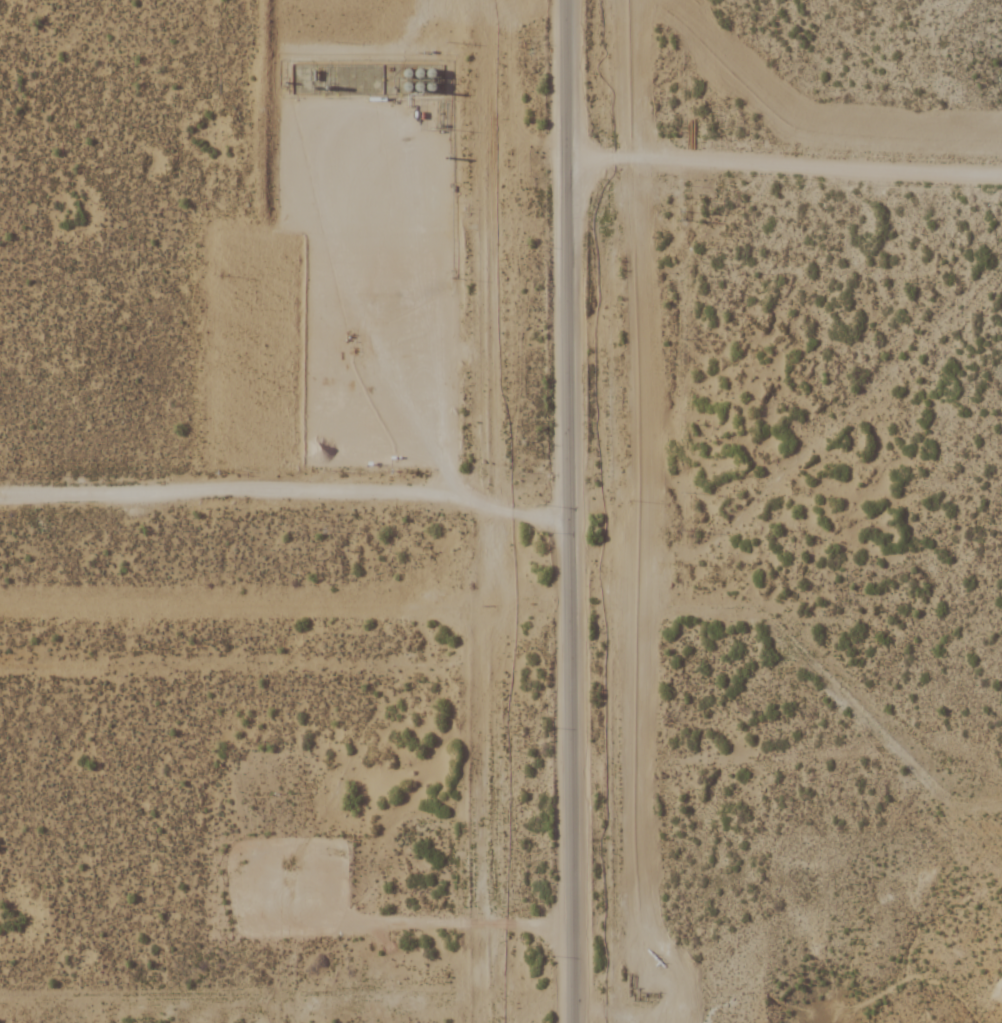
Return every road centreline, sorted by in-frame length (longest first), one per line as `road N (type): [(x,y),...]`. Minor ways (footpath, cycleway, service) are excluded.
road 1 (residential): [(579,1022),(566,0)]
road 2 (residential): [(573,497),(0,497)]
road 3 (residential): [(568,141),(1001,163)]
road 4 (residential): [(578,925),(333,913)]

